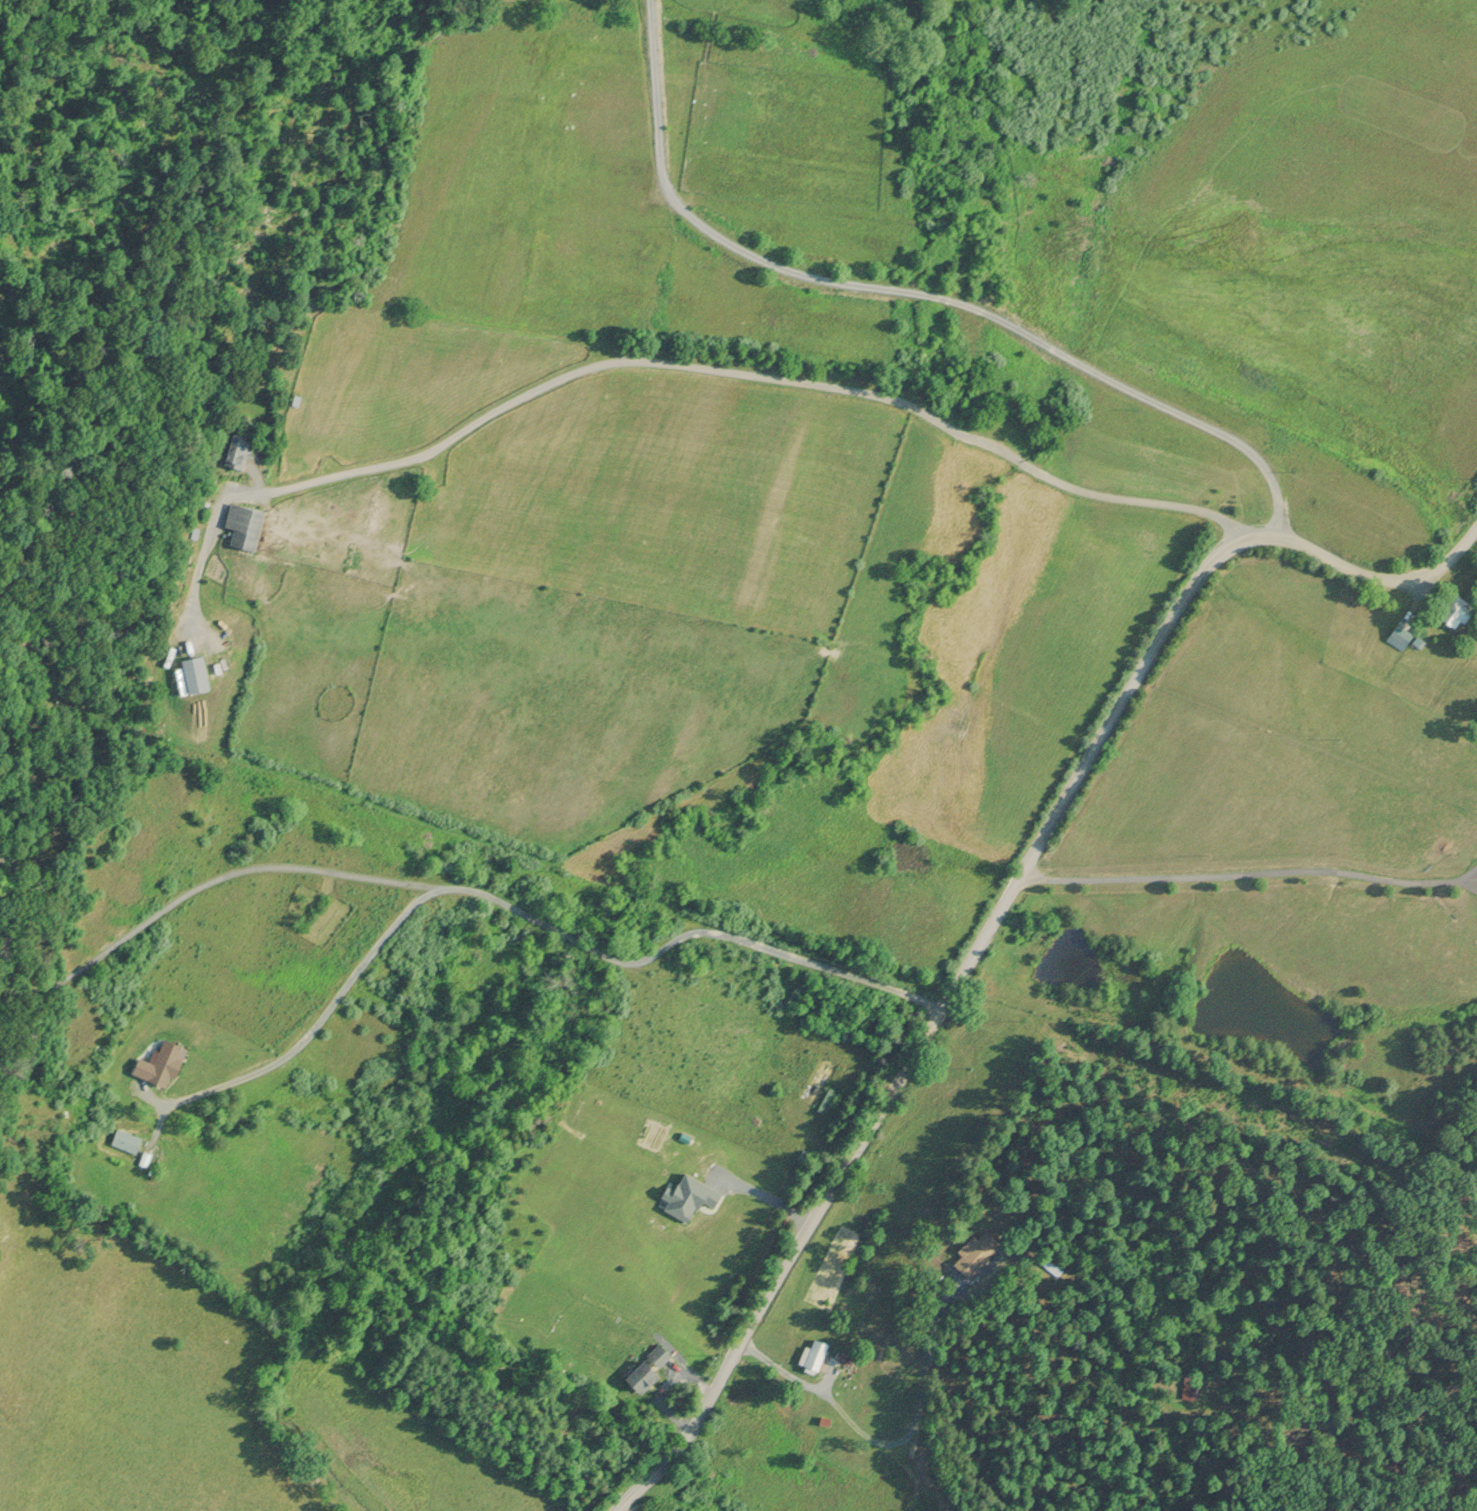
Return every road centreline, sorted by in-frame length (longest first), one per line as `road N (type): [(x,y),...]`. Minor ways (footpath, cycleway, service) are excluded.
road 1 (residential): [(619,1510),(705,1414),(948,995),(1219,559),(1247,539),(1277,535),(1365,571),(1413,573),(1445,561),(1476,533)]

